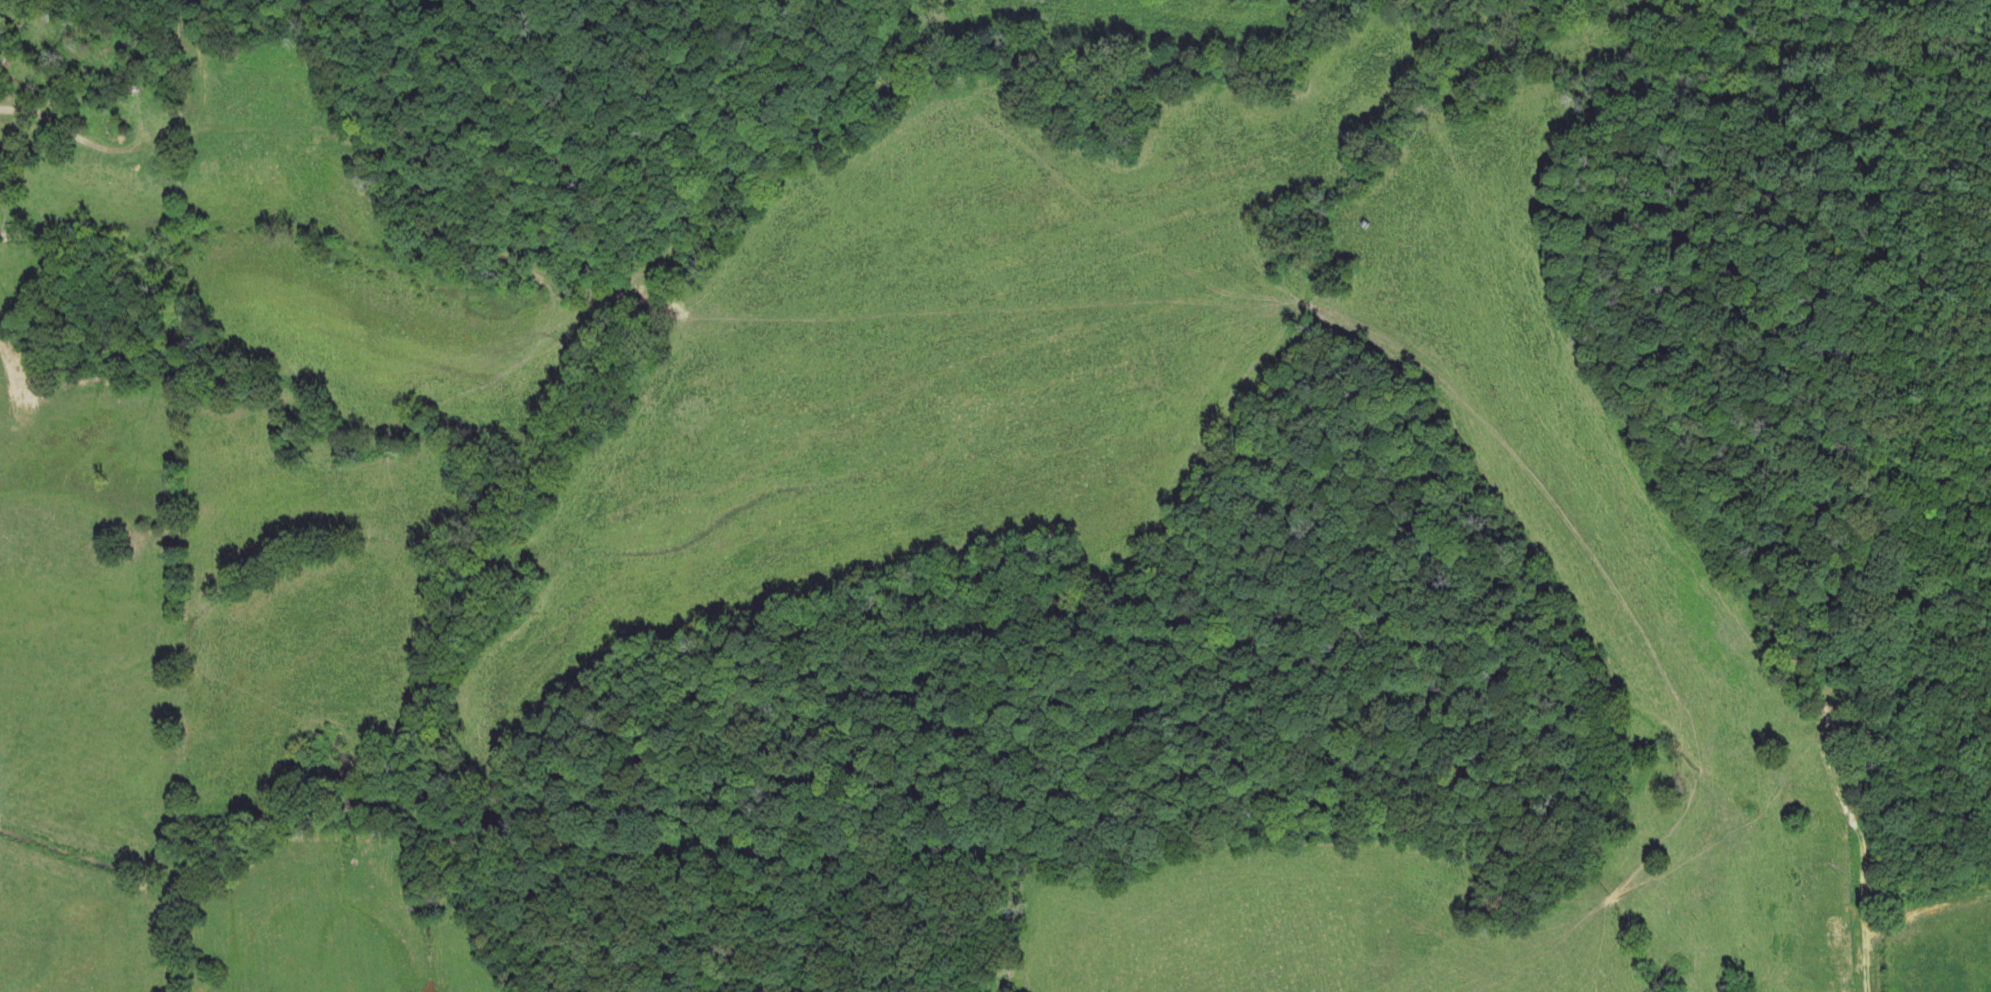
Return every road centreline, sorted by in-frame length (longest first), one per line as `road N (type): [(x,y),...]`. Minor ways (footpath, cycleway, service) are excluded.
road 1 (residential): [(1909,991),(1910,964),(1990,912)]

